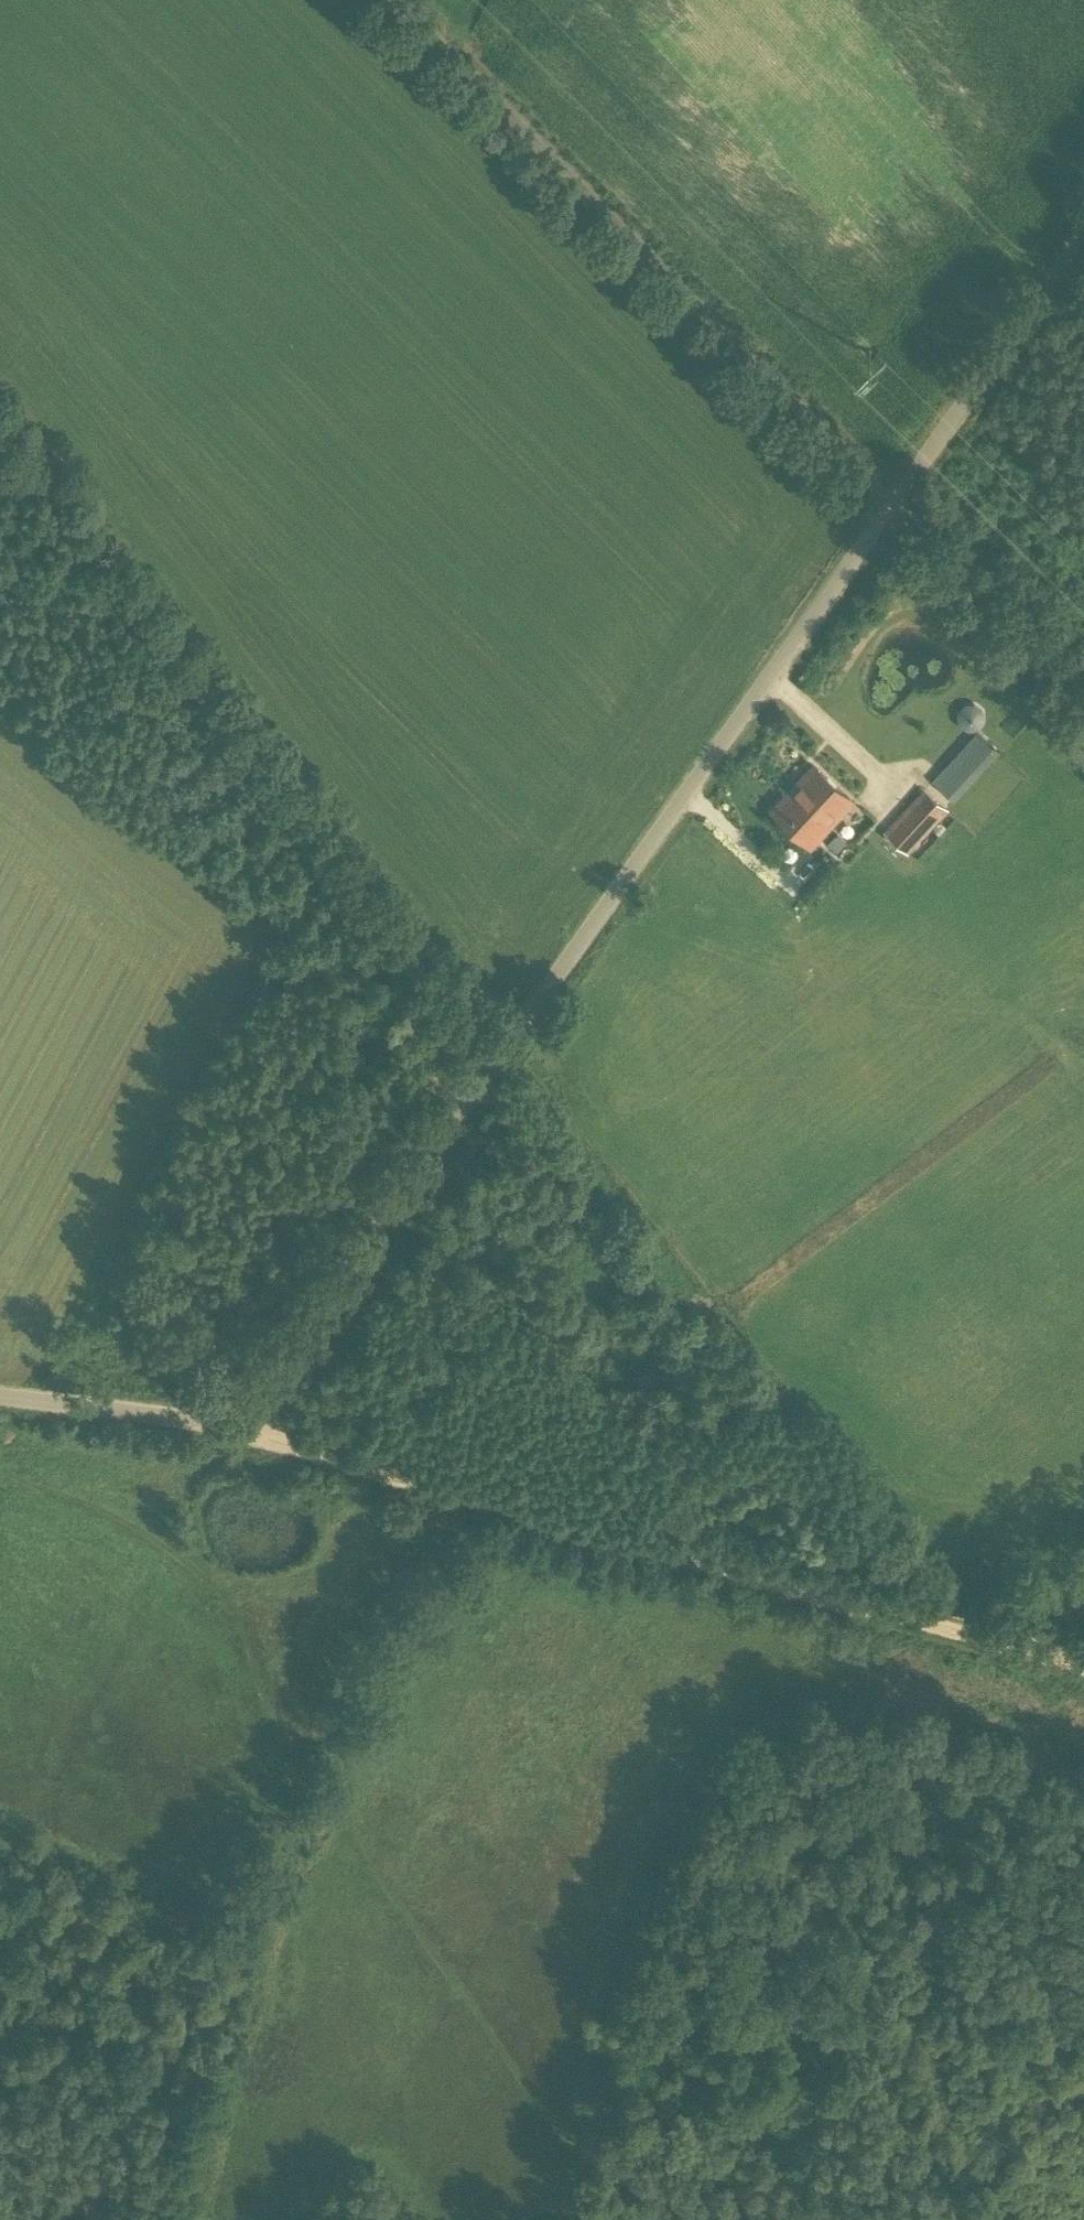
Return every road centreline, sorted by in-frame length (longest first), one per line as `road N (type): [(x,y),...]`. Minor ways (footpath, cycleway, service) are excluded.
road 1 (tertiary): [(0,1398),(207,1422),(263,1387),(1083,239)]
road 2 (track): [(1083,1664),(207,1422)]

